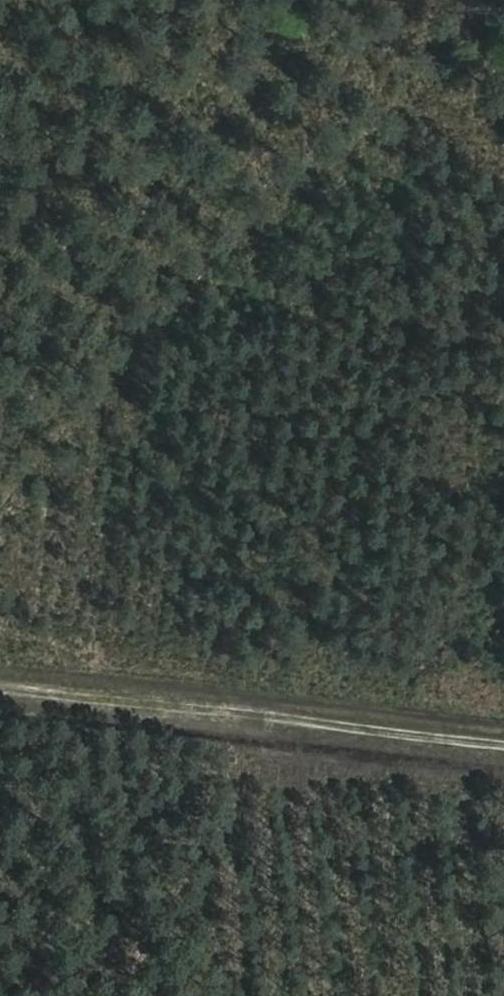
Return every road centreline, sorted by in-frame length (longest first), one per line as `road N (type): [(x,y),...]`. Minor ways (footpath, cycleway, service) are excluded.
road 1 (track): [(0,686),(503,743)]

